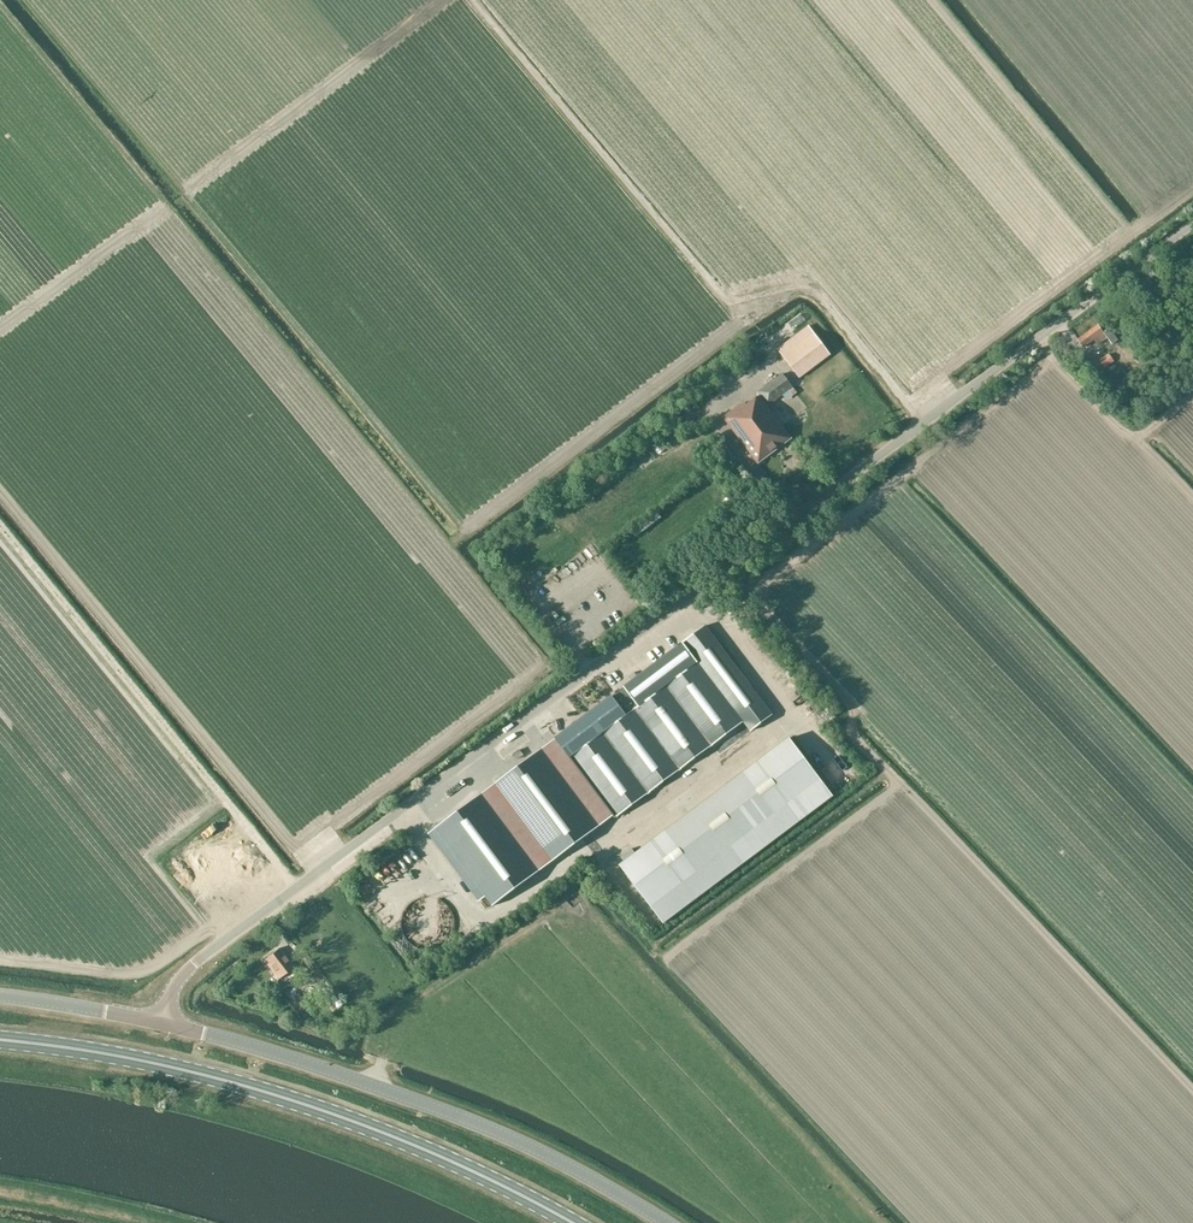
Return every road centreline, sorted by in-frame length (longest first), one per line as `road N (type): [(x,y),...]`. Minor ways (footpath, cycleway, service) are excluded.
road 1 (unclassified): [(160,1021),(195,963),(1192,224)]
road 2 (track): [(923,424),(815,291),(793,286),(726,298),(473,0)]
road 3 (primary): [(572,1222),(415,1145),(299,1102),(147,1061),(0,1040)]
road 4 (unclassified): [(665,1222),(531,1147),(448,1112),(160,1021)]
road 5 (unclassified): [(0,997),(160,1021)]

